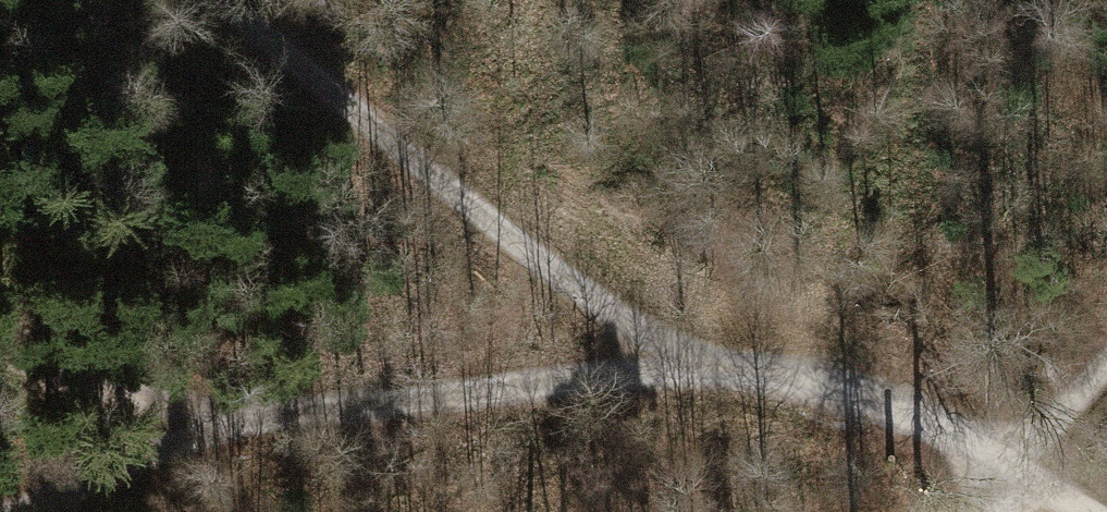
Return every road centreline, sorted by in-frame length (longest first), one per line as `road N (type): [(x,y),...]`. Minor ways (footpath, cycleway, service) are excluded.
road 1 (track): [(1013,474),(876,412),(688,364),(203,0)]
road 2 (track): [(0,348),(226,411),(413,403),(688,364)]
road 3 (track): [(12,511),(226,411)]
road 4 (track): [(1013,474),(1106,382)]

